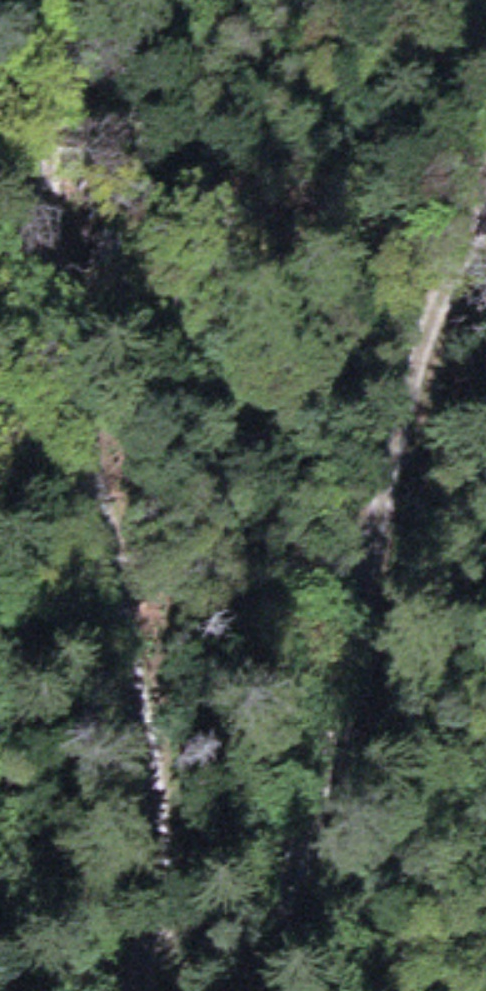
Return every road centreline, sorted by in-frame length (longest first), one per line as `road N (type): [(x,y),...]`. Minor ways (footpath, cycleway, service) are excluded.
road 1 (track): [(130,990),(150,913),(156,830),(102,609),(81,269),(60,70),(41,0)]
road 2 (track): [(485,233),(410,388),(357,548),(342,619),(344,722),(275,928),(235,990)]

